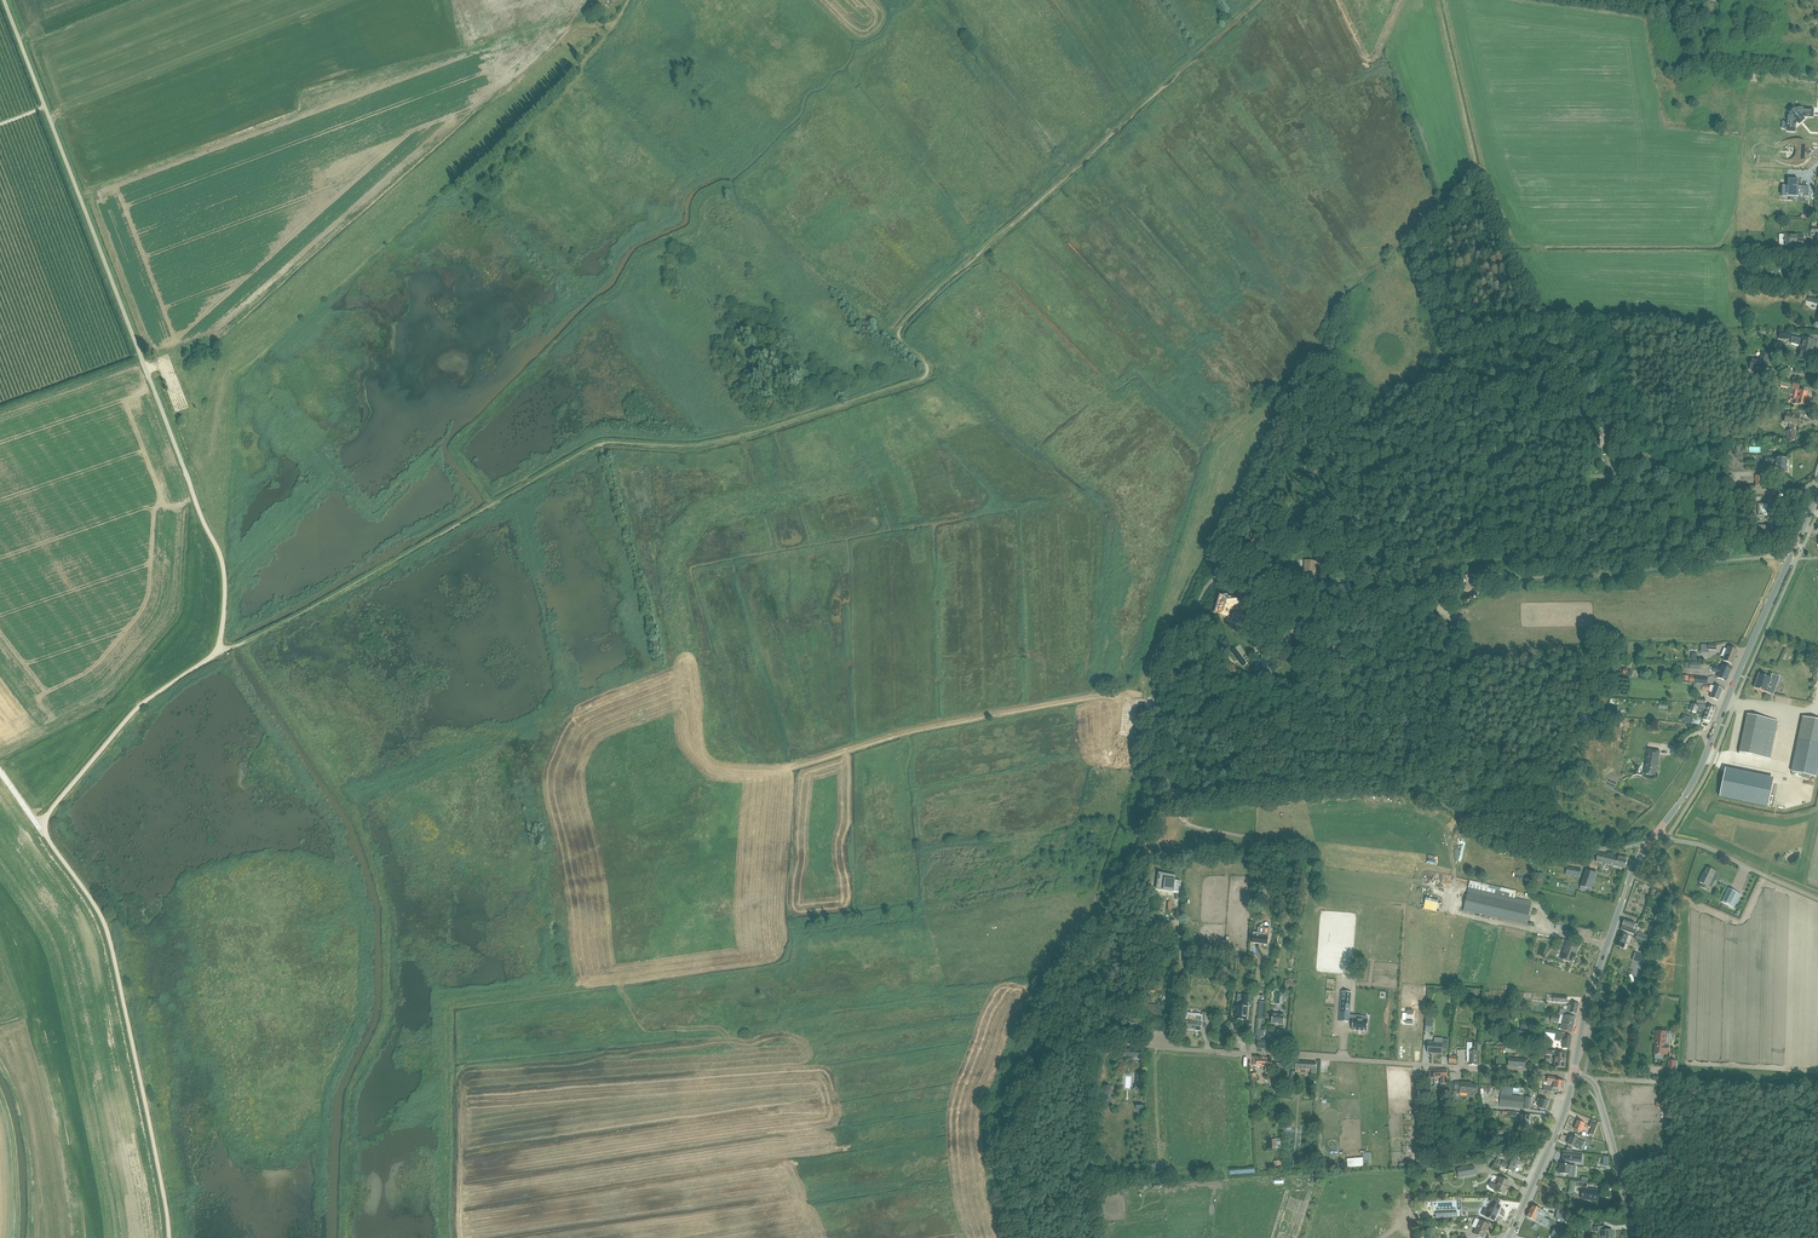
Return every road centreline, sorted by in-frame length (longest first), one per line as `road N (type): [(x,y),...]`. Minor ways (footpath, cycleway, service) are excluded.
road 1 (track): [(170,1237),(109,932),(45,832),(48,815),(140,706),(219,650),(334,597),(591,447),(728,440),(921,379),(926,364),(900,340),(905,322),(1262,0)]
road 2 (unclassified): [(219,650),(221,558),(4,0)]
road 3 (track): [(1173,790),(1143,826),(1121,886),(1036,1026),(1017,1073),(997,1158),(1016,1237)]
road 4 (track): [(1648,842),(1535,847),(1379,780),(1202,796),(1173,790)]
road 5 (unclassified): [(1574,1075),(1097,1040)]
road 6 (tertiary): [(1657,832),(1699,771),(1817,492)]
road 7 (track): [(616,22),(568,89),(475,181),(587,294)]
road 8 (track): [(794,768),(898,734),(1088,699),(1148,697)]
road 9 (track): [(616,22),(543,32),(312,92)]
road 10 (track): [(1258,650),(1290,633),(1295,613),(1250,575),(1227,572),(1198,604),(1151,701)]
road 11 (tertiary): [(1574,1075),(1594,981),(1633,869),(1657,832)]
road 12 (track): [(1468,0),(1503,158),(1541,241)]
road 13 (tertiary): [(1508,1237),(1574,1075)]
road 14 (unclassified): [(1657,832),(1817,901)]
road 15 (unclassified): [(1633,1237),(1592,1081)]
road 16 (track): [(1657,1082),(1817,1091)]
road 17 (track): [(0,753),(92,707),(146,702)]
road 18 (track): [(1176,894),(1182,954),(1172,1045)]

